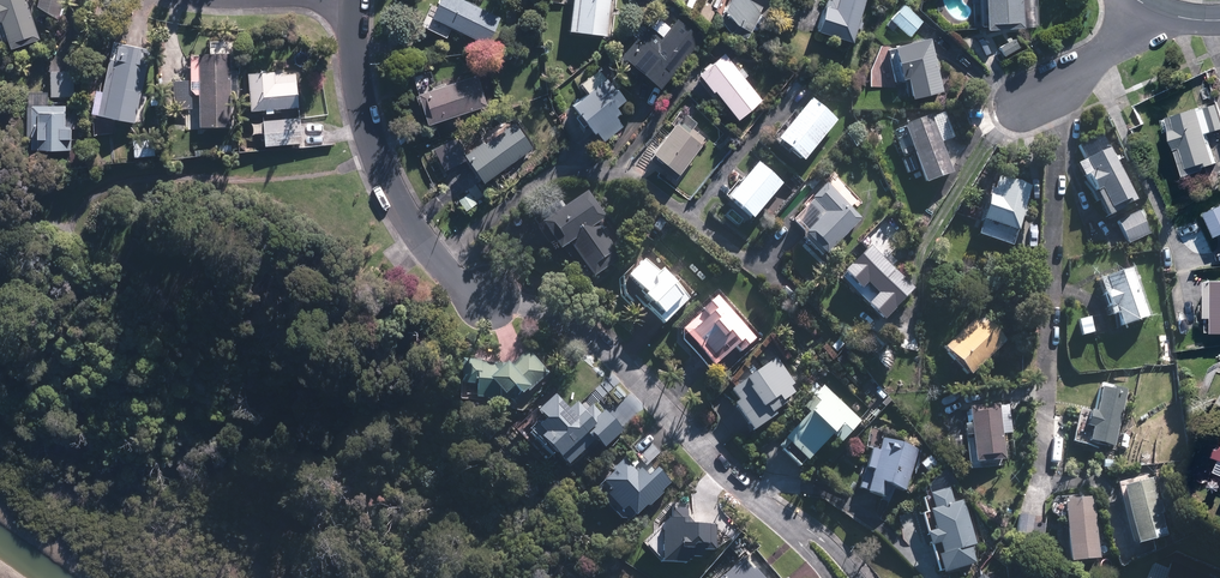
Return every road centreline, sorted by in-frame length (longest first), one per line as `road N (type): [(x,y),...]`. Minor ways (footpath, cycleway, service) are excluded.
road 1 (residential): [(760,502),(598,342),(539,311),(487,298)]
road 2 (residential): [(487,298),(421,239),(378,159),(358,80),(355,0)]
road 3 (residential): [(1032,103),(1108,53),(1153,8)]
road 4 (residential): [(760,502),(817,534),(861,577)]

